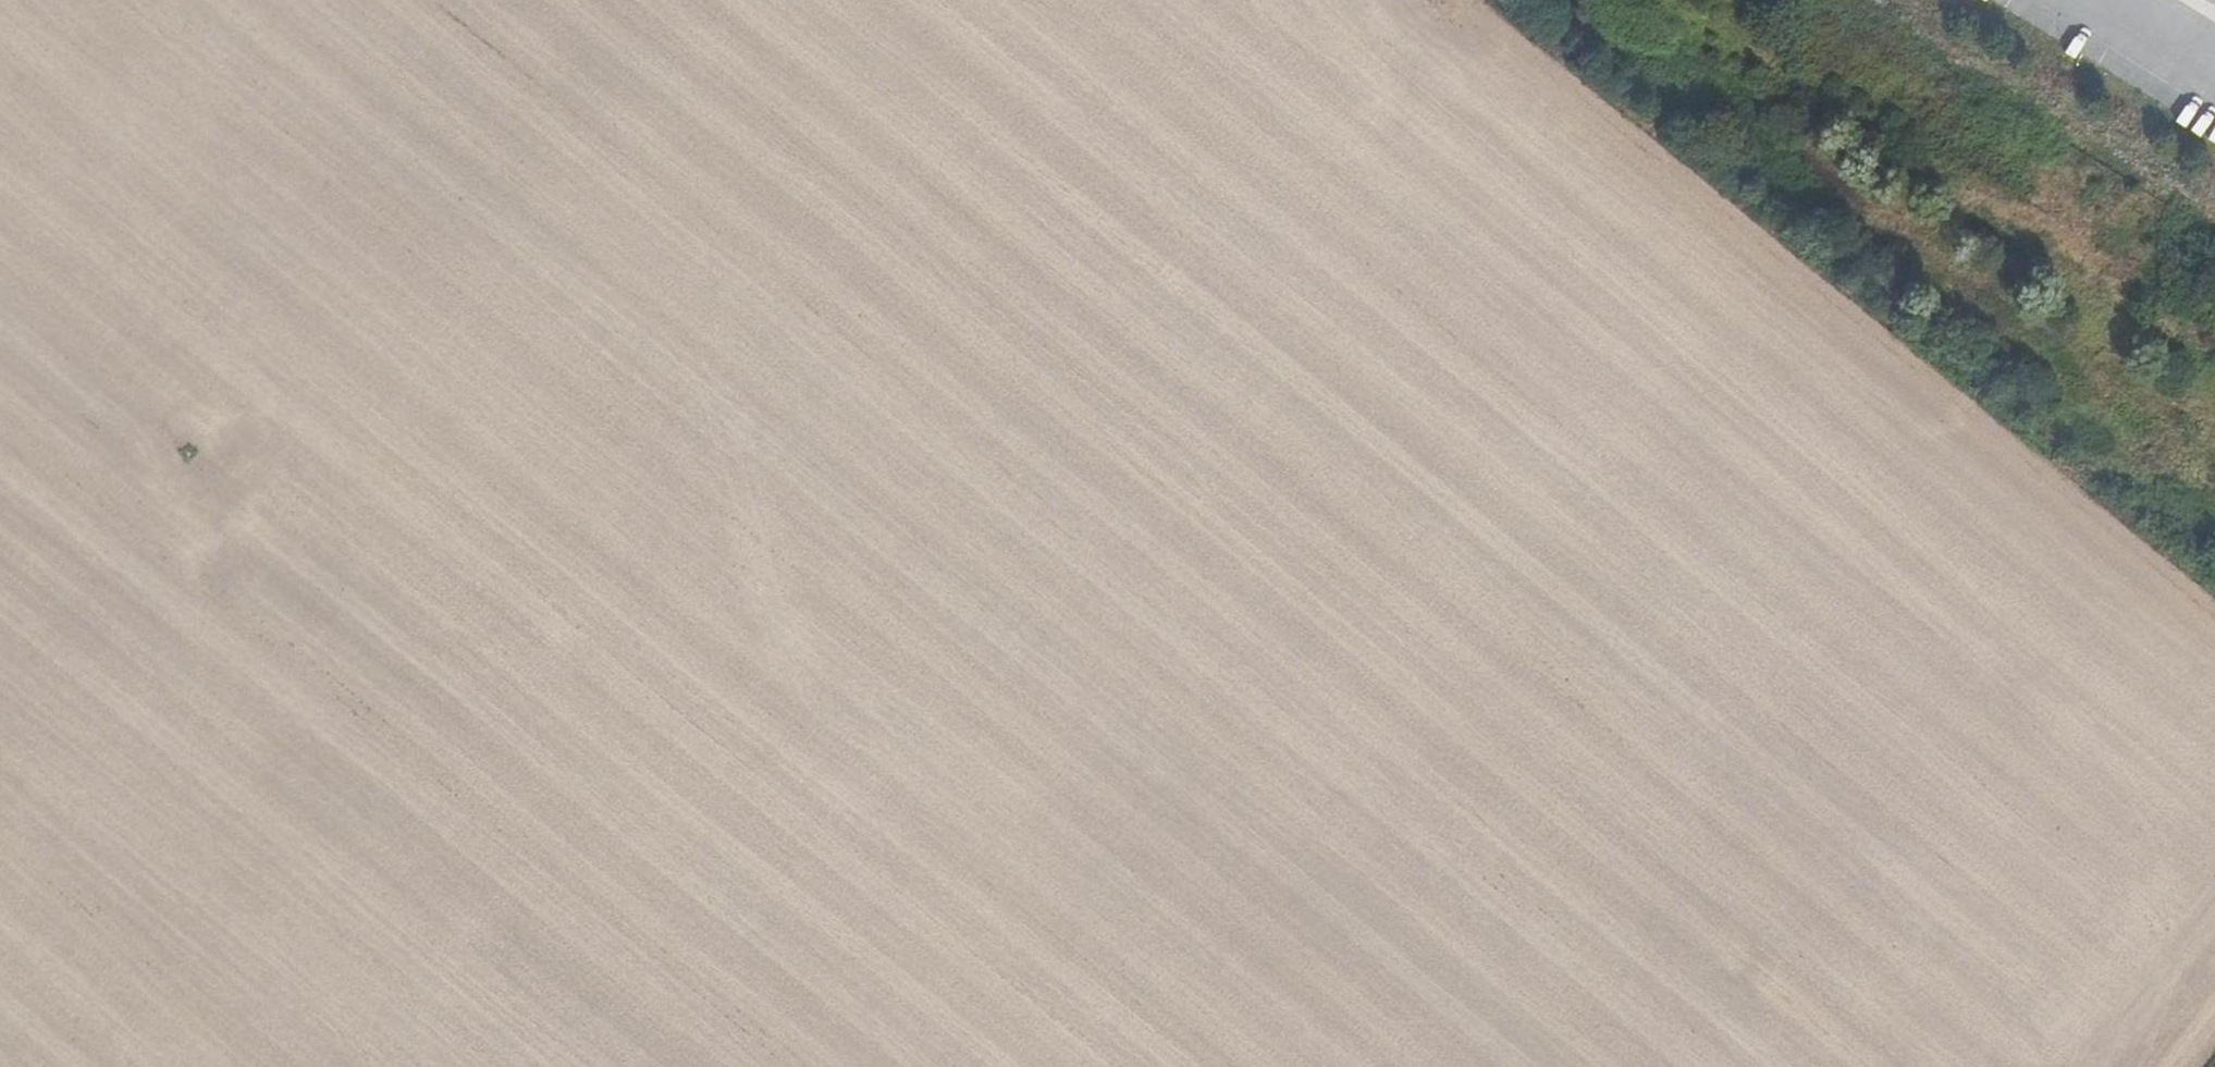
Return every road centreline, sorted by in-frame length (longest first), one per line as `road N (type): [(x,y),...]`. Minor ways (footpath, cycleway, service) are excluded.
road 1 (track): [(1770,0),(2214,266)]

